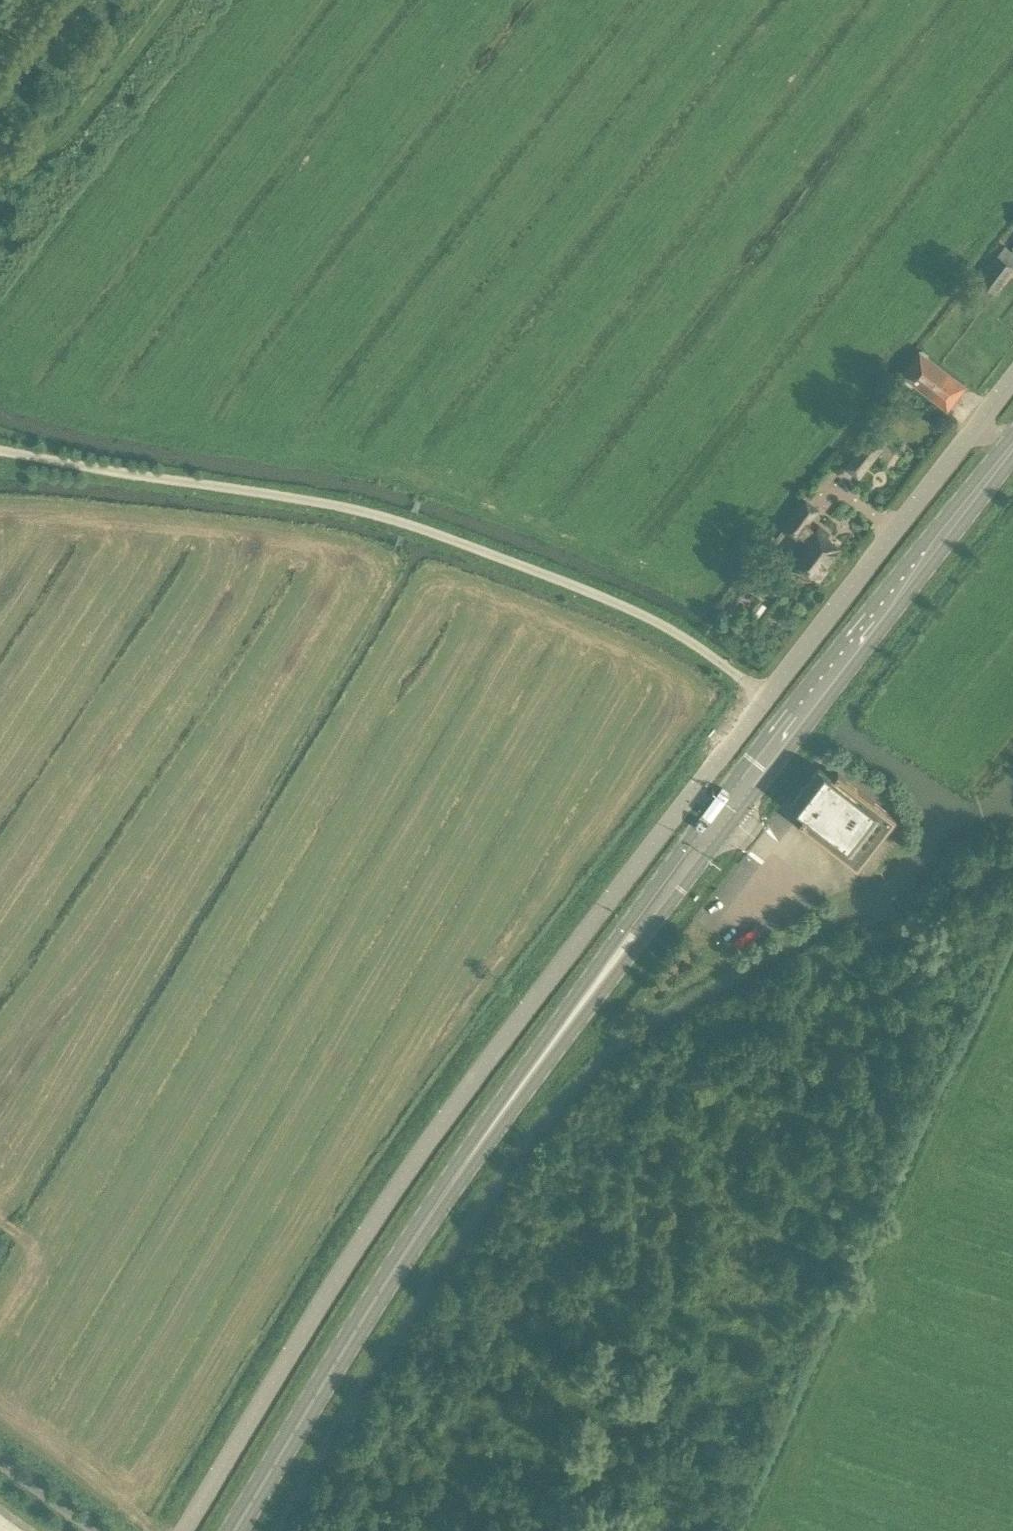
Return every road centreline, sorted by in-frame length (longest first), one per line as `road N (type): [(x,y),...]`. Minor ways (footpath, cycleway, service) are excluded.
road 1 (unclassified): [(189,1530),(389,1203),(500,1043),(1012,377)]
road 2 (primary): [(239,1530),(504,1105),(1012,437)]

